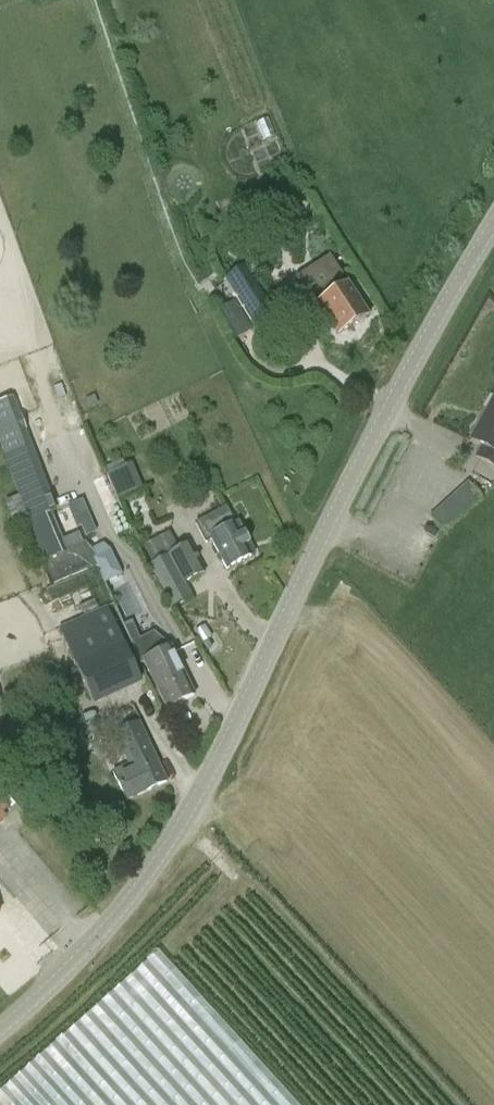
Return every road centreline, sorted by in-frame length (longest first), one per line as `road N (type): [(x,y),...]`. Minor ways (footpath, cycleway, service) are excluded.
road 1 (unclassified): [(0,1035),(100,942),(184,830),(415,372),(493,237)]

